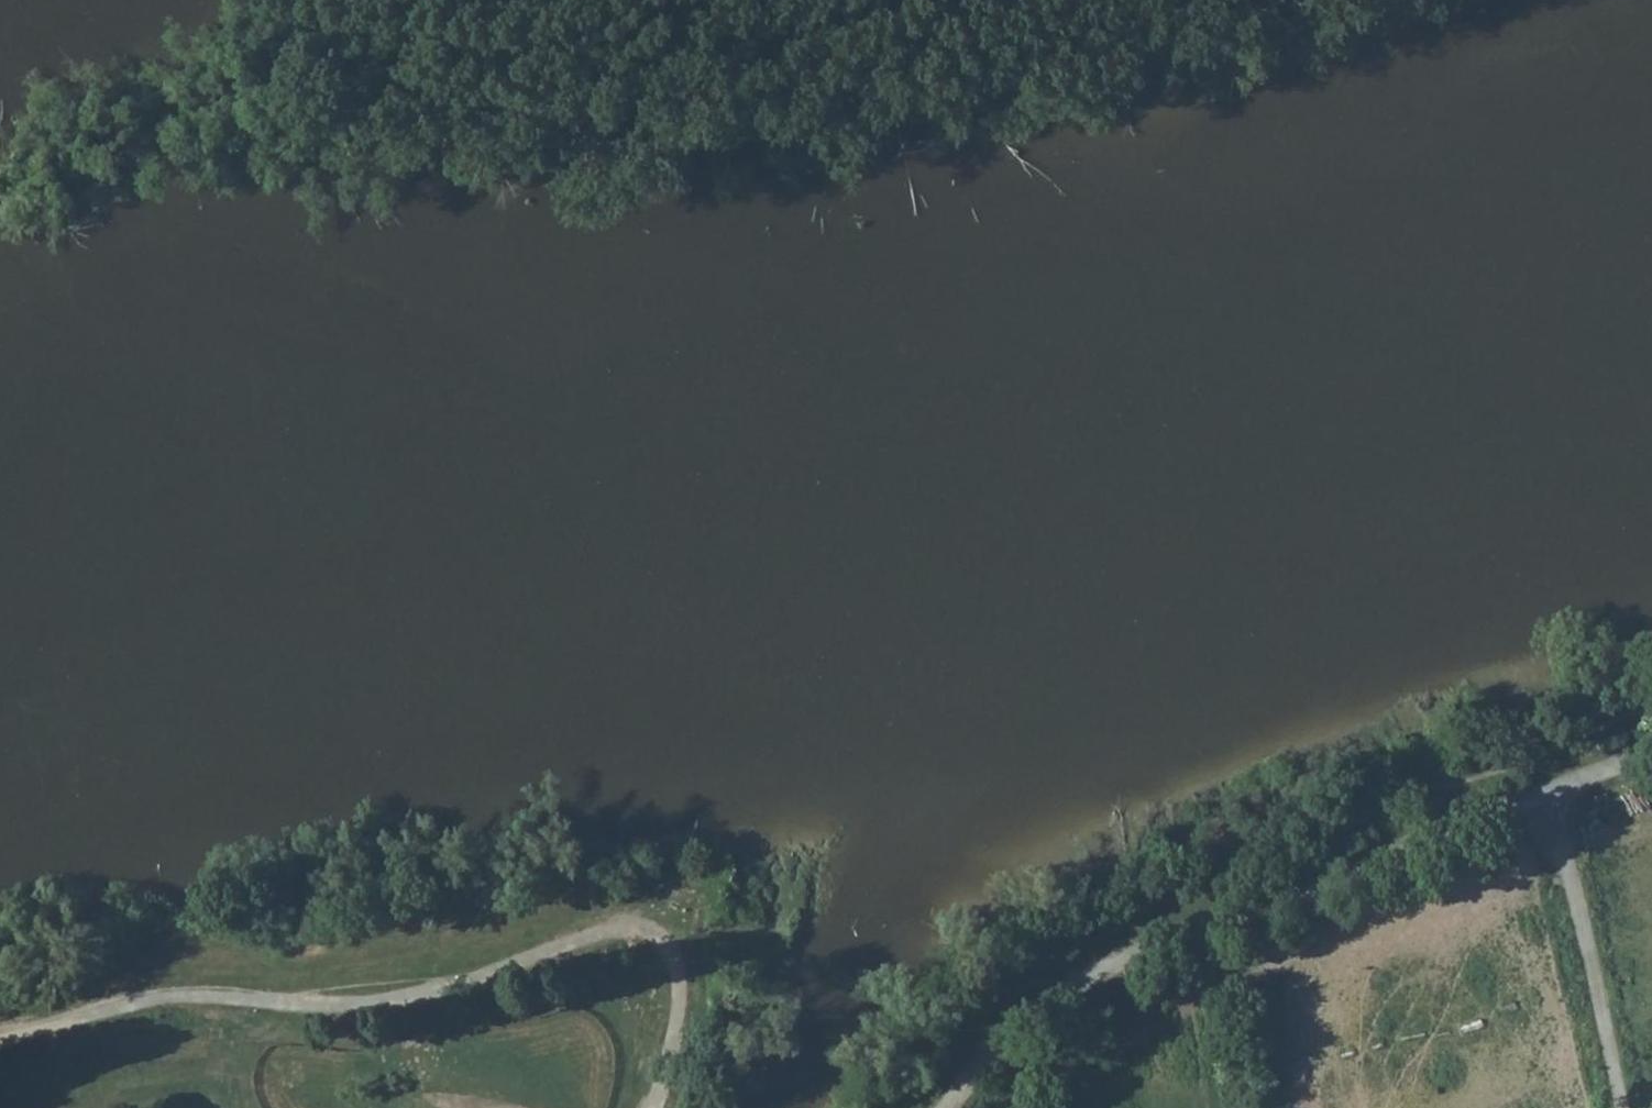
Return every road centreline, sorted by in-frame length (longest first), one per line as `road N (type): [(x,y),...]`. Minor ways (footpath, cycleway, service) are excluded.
road 1 (track): [(1624,1107),(1552,791)]

